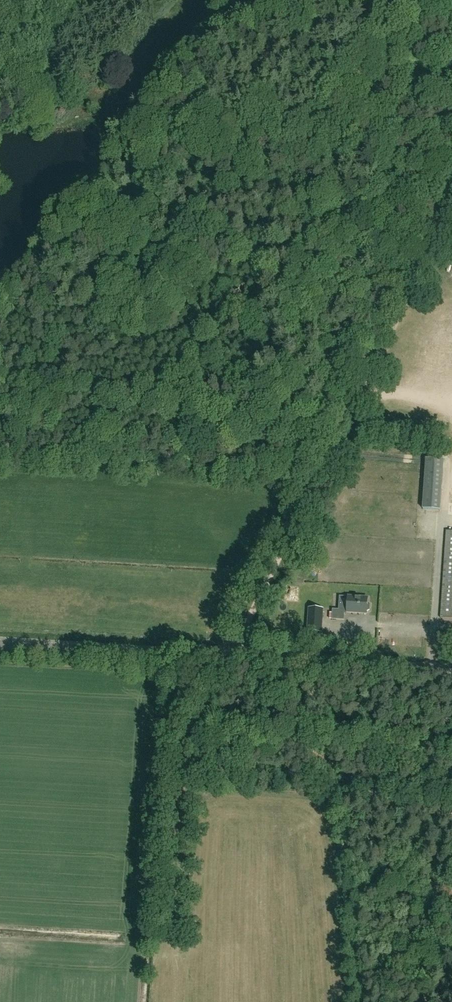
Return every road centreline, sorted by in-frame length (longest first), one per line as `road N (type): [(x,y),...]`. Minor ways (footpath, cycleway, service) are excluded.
road 1 (track): [(451,214),(238,657)]
road 2 (unclassified): [(451,669),(0,643)]

